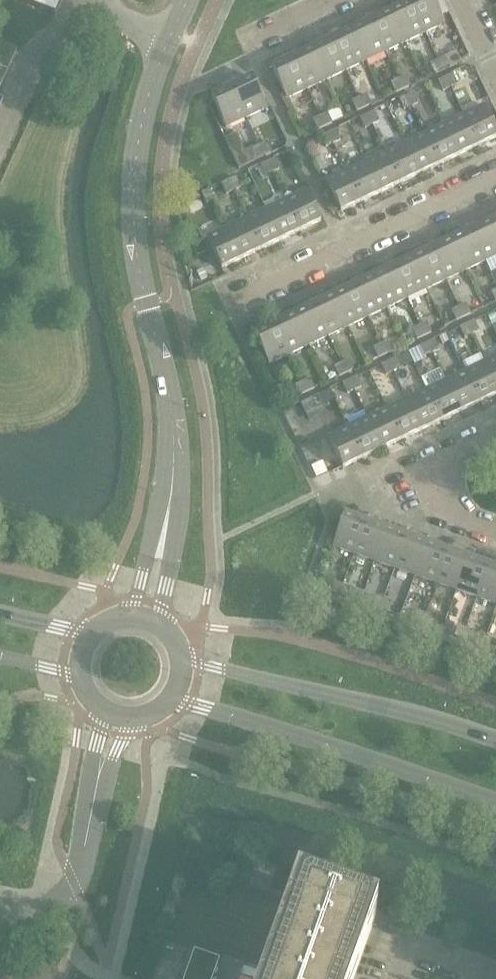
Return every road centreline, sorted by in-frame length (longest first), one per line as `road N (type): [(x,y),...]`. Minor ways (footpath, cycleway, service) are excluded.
road 1 (unclassified): [(175,476),(168,379),(137,246),(135,200),(143,114),(172,37)]
road 2 (secondary): [(173,700),(495,800)]
road 3 (secondary): [(495,739),(184,659)]
road 4 (residential): [(226,307),(495,176)]
road 5 (unclassified): [(0,908),(54,904),(75,884),(119,717)]
road 6 (unclassified): [(0,133),(42,45),(94,4)]
road 7 (residential): [(495,434),(446,458),(435,478),(450,509),(495,525)]
road 8 (unclassified): [(160,624),(175,476)]
road 9 (unclassified): [(175,476),(132,616)]

